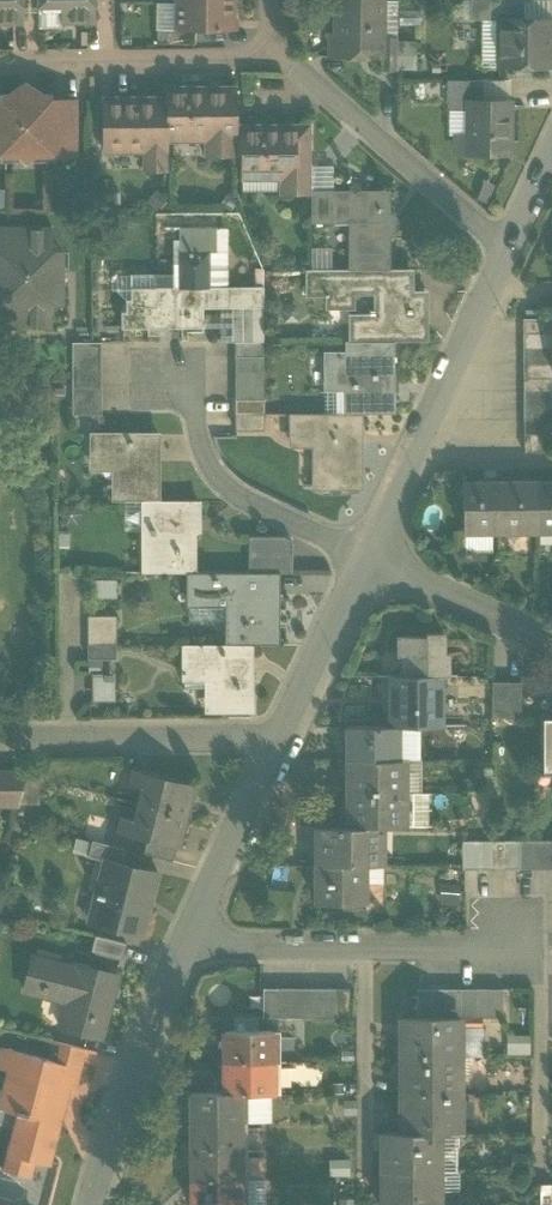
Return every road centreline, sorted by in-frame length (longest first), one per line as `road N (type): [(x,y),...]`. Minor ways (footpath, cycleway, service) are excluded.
road 1 (residential): [(91,1204),(114,1129),(282,738)]
road 2 (residential): [(365,555),(508,249)]
road 3 (residential): [(280,56),(508,249)]
road 4 (residential): [(282,738),(0,740)]
road 5 (residential): [(0,64),(280,56)]
road 6 (residential): [(365,555),(241,498),(214,474),(196,413),(170,378)]
road 7 (residential): [(365,555),(551,636)]
road 8 (residential): [(282,738),(365,555)]

